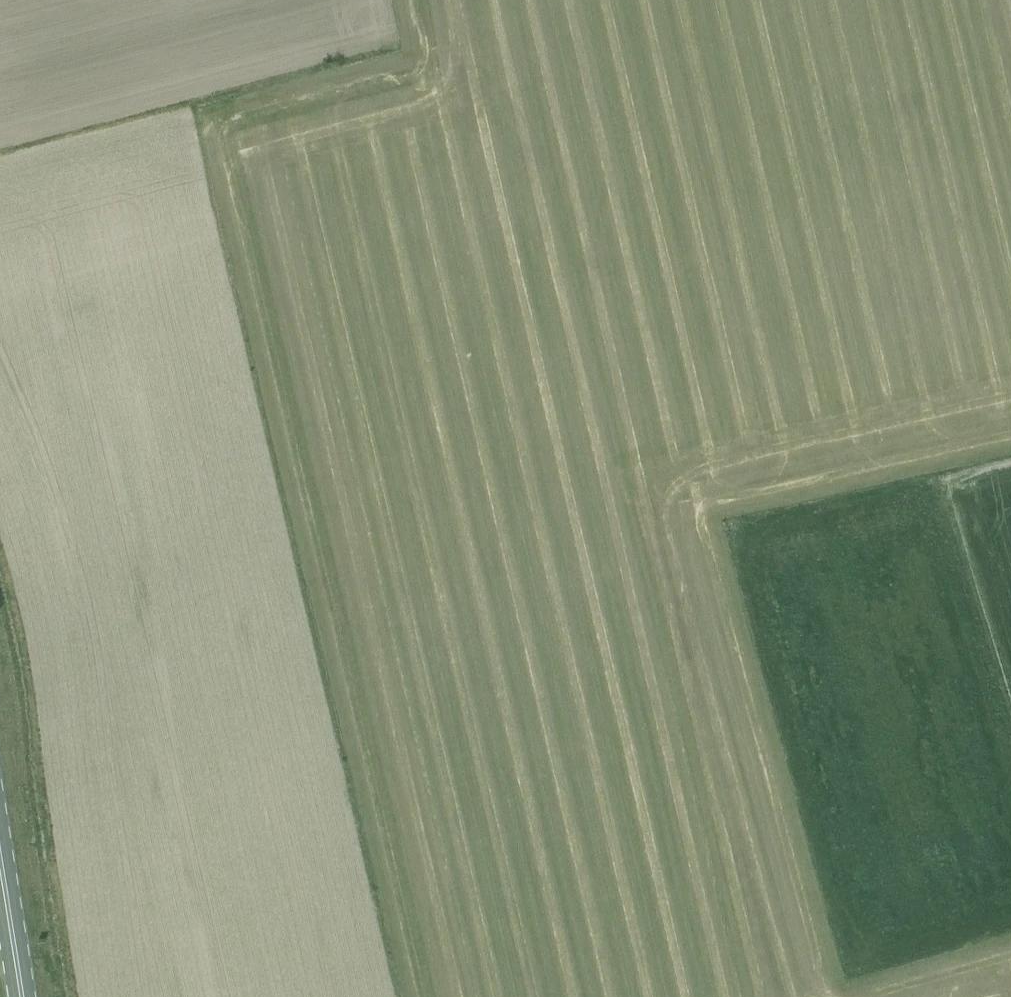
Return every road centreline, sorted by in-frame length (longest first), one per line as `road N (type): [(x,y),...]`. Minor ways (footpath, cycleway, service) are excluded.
road 1 (primary): [(21,996),(0,863)]

